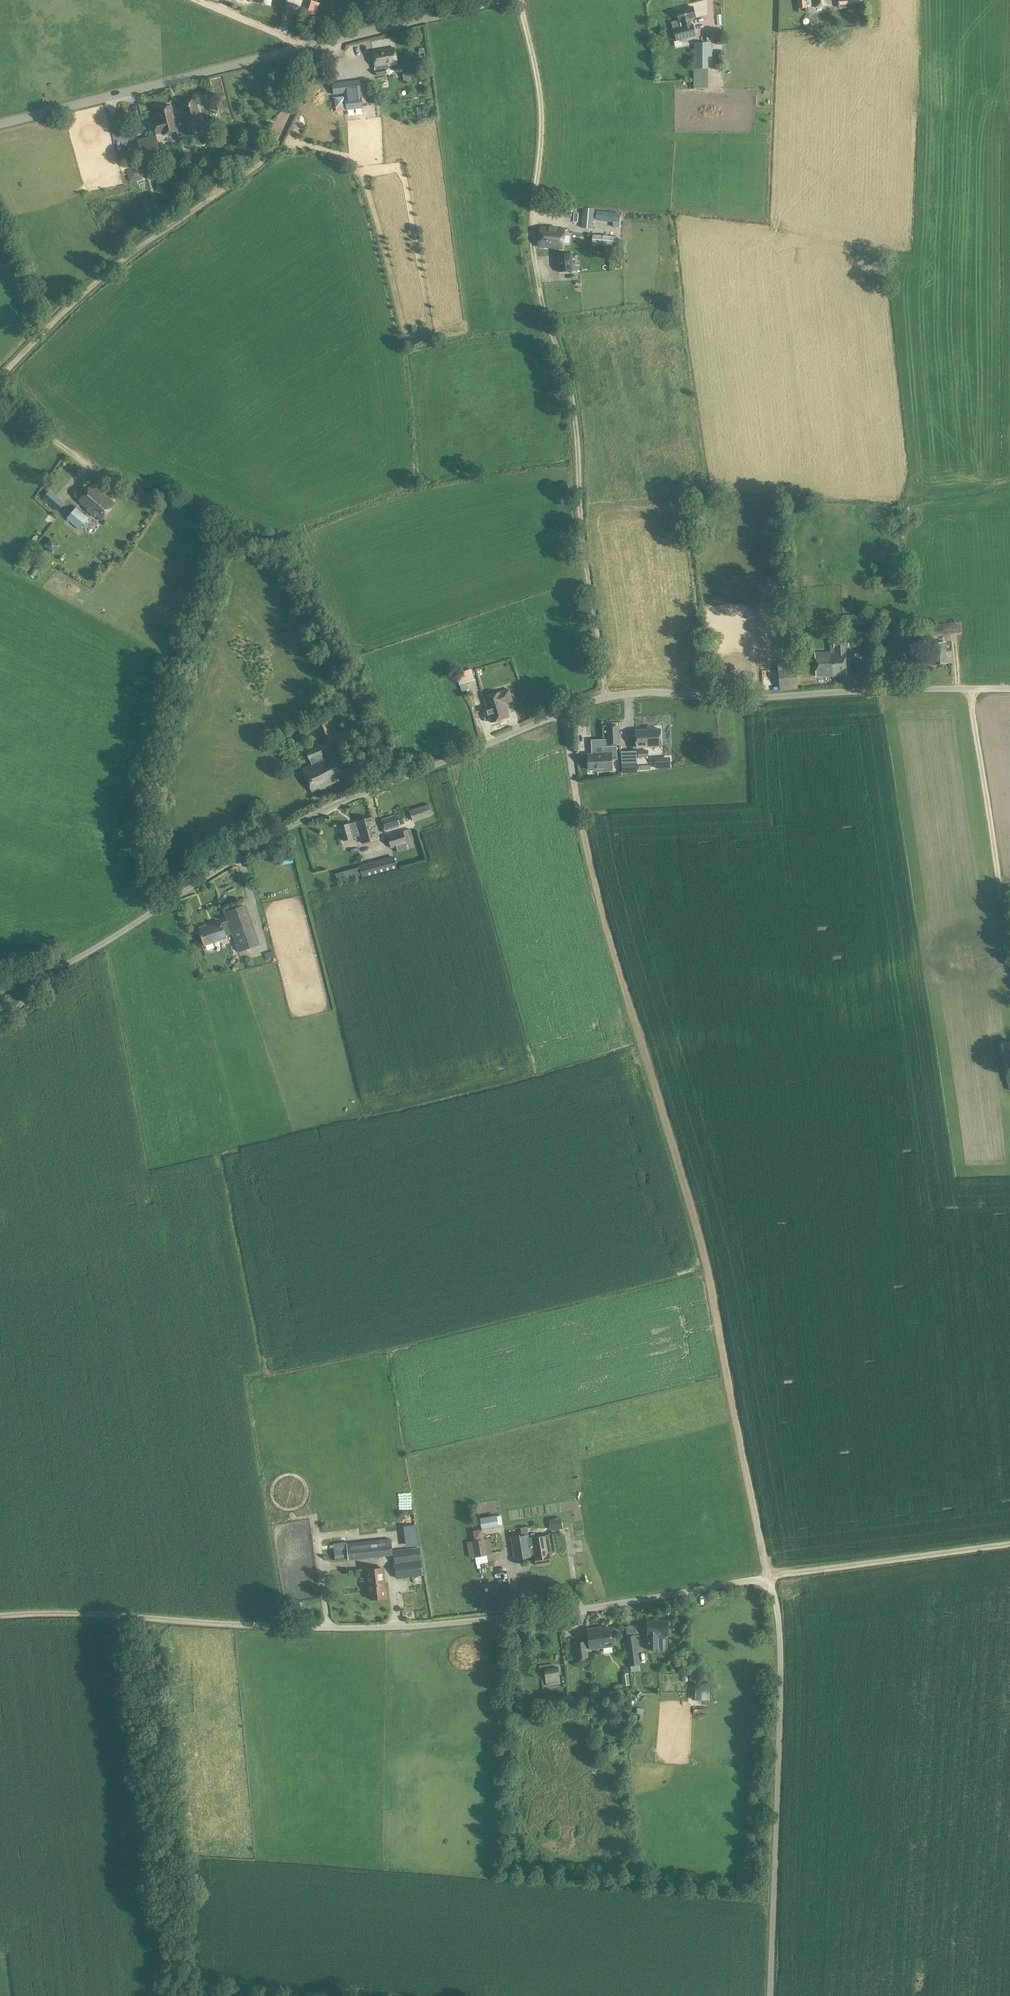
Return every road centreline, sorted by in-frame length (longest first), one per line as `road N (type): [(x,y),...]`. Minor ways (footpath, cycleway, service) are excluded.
road 1 (unclassified): [(50,973),(300,822),(589,702),(649,693),(1009,689)]
road 2 (track): [(765,1582),(702,1253),(595,884),(566,711)]
road 3 (track): [(607,698),(580,524),(573,403),(535,263),(540,102),(518,0)]
road 4 (track): [(158,908),(144,825),(204,522),(82,461),(0,393)]
road 5 (unclassified): [(0,125),(495,0)]
road 6 (track): [(315,46),(304,89),(268,154),(136,250),(0,378)]
road 7 (unclassified): [(321,1627),(438,1624),(765,1582)]
road 8 (unclassified): [(770,1995),(780,1658),(775,1596),(765,1582)]
road 9 (track): [(0,1618),(321,1627)]
road 10 (track): [(967,690),(1009,947)]
road 11 (track): [(768,1577),(1009,1544)]

